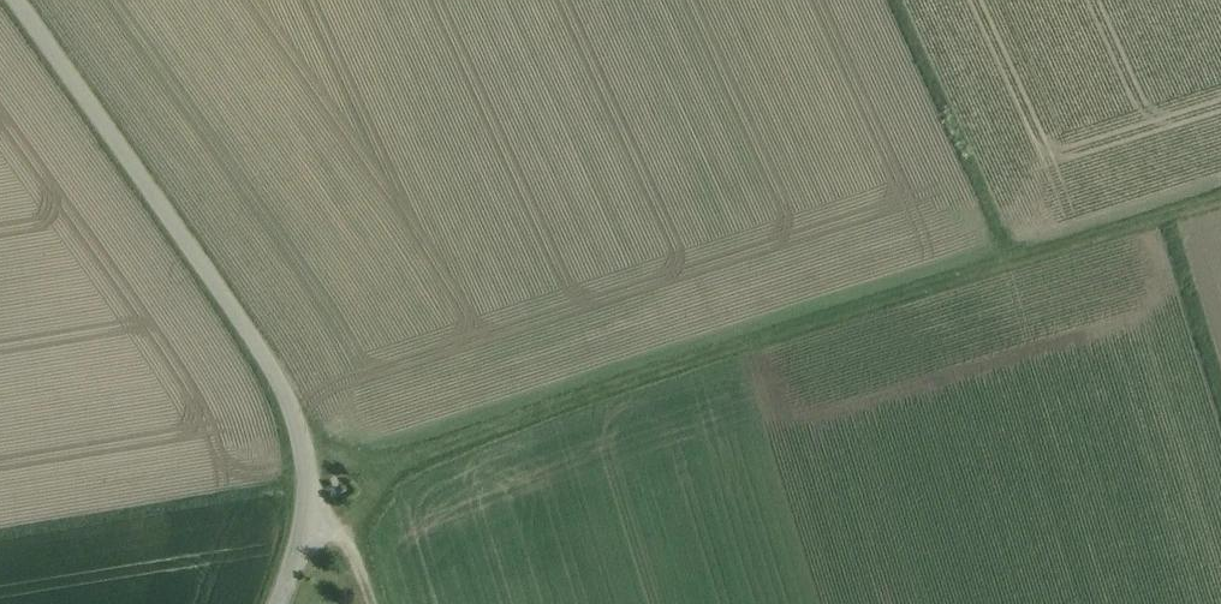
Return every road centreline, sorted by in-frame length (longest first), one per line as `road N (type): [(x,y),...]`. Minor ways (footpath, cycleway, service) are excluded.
road 1 (track): [(312,448),(391,461),(1220,199)]
road 2 (residential): [(278,603),(311,530),(319,467),(295,400),(17,0)]
road 3 (track): [(1163,217),(1220,405)]

